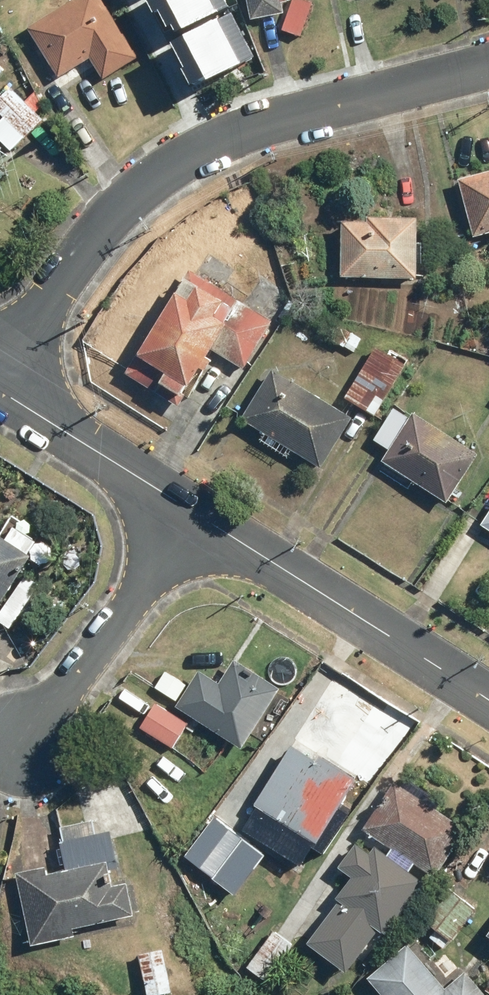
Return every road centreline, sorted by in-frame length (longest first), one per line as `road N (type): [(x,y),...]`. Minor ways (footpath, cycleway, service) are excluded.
road 1 (residential): [(0,382),(106,221),(177,159),(255,124),(488,63)]
road 2 (residential): [(488,701),(197,511)]
road 3 (residential): [(197,511),(16,755)]
road 4 (residential): [(197,511),(0,391)]

